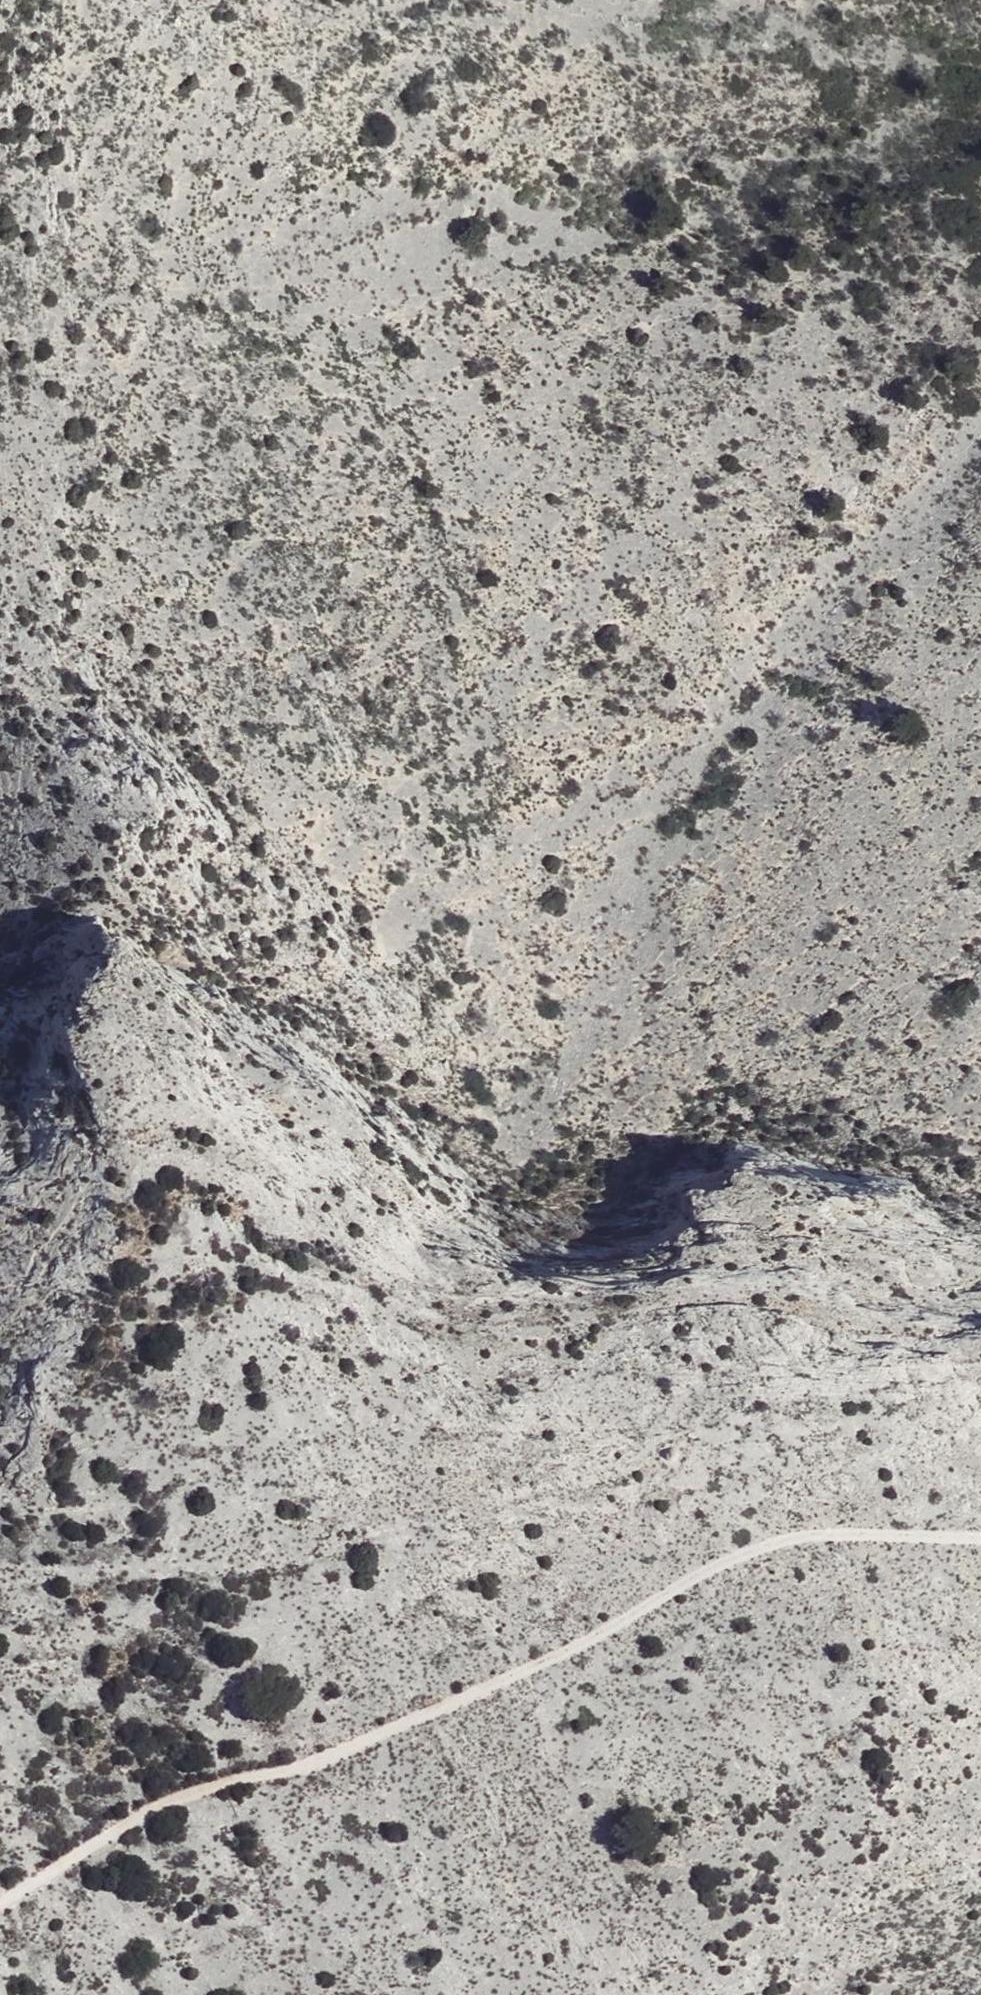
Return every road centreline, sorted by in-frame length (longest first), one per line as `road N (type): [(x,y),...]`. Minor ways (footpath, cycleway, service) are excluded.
road 1 (track): [(0,1905),(158,1806),(312,1763),(574,1651),(729,1563),(776,1545),(828,1535),(980,1539)]

